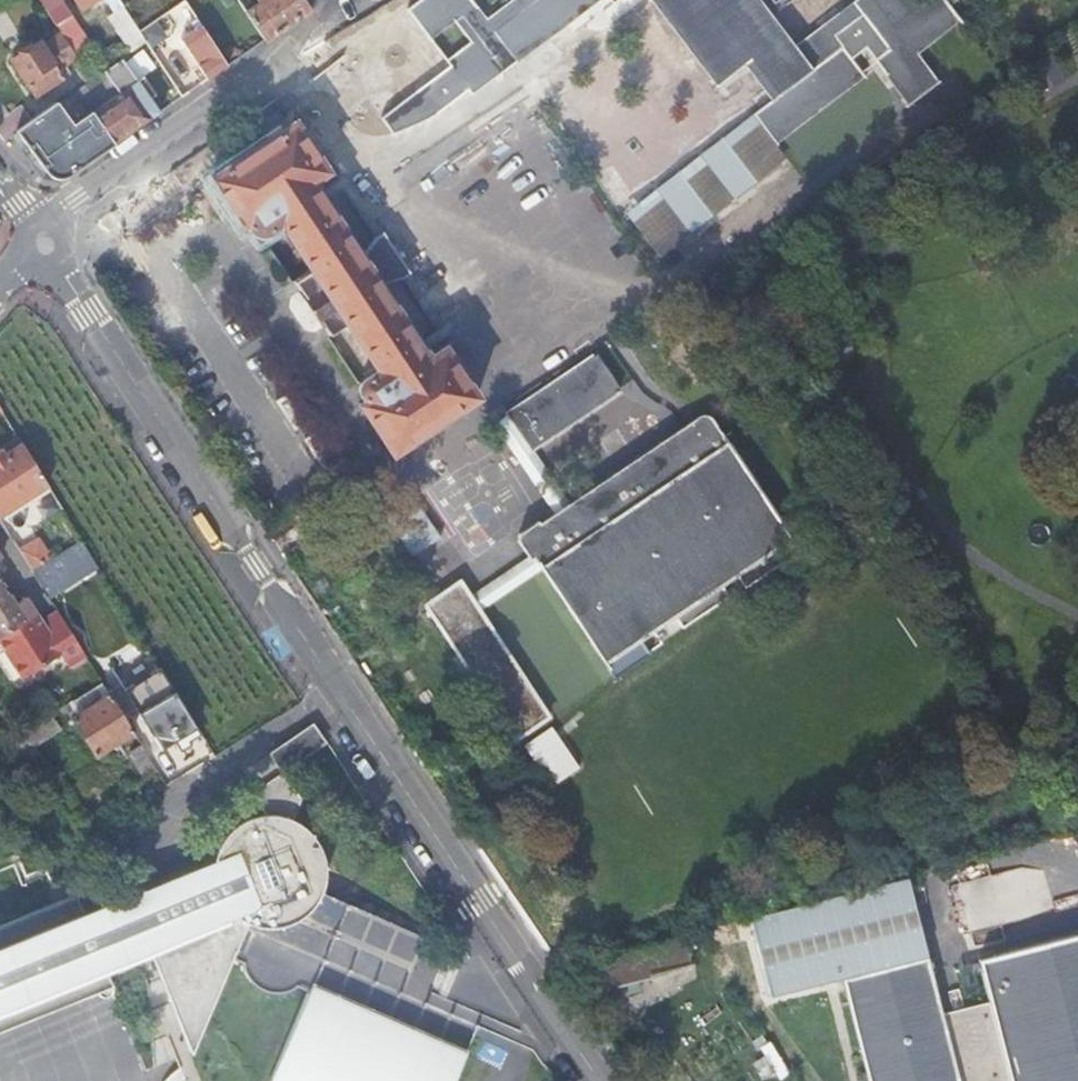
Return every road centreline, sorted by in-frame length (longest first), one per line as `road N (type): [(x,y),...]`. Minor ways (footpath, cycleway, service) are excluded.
road 1 (residential): [(338,692),(38,236)]
road 2 (residential): [(599,1080),(338,692)]
road 3 (residential): [(338,692),(164,810)]

